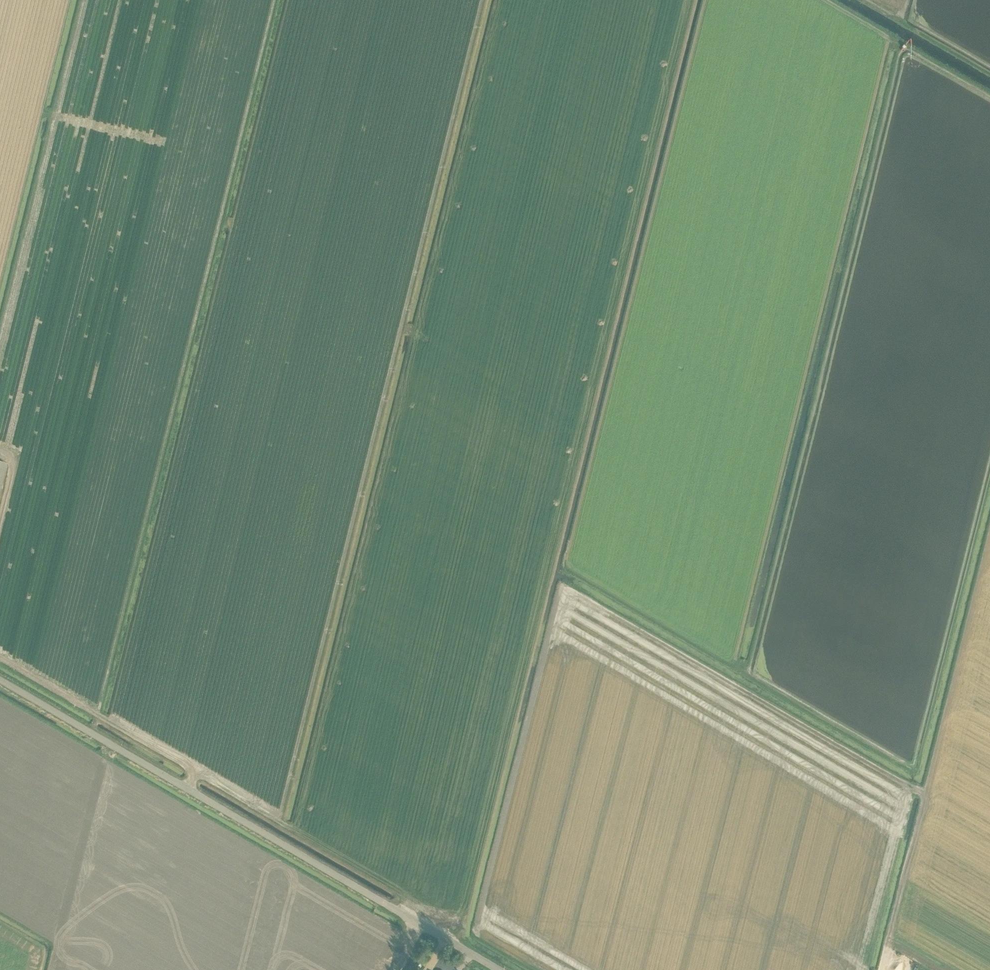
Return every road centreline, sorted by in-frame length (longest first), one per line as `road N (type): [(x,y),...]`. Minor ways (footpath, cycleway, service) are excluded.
road 1 (unclassified): [(0,678),(500,969)]
road 2 (track): [(881,969),(989,530)]

